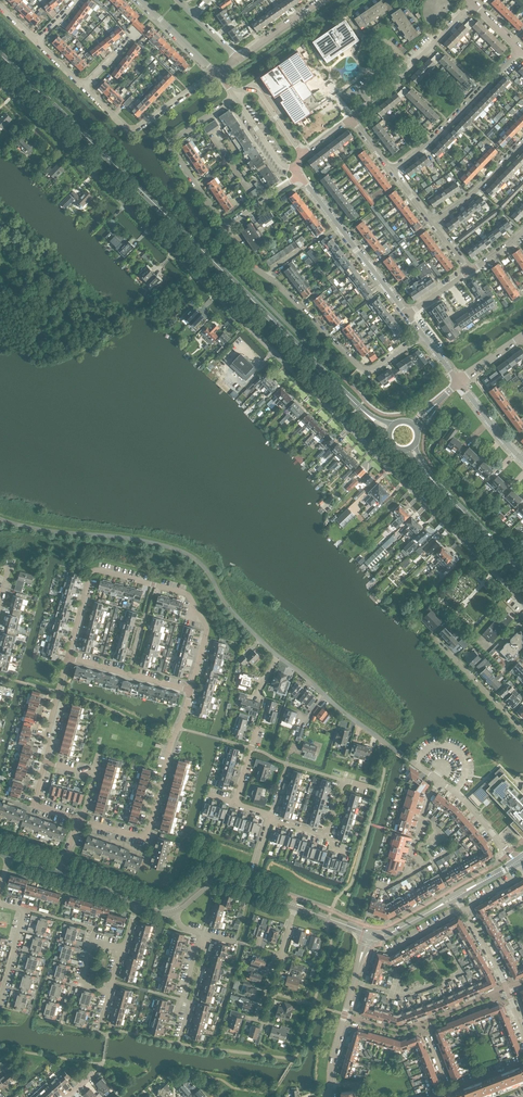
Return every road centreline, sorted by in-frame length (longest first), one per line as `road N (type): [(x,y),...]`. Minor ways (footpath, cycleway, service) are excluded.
road 1 (tertiary): [(368,416),(0,55)]
road 2 (residential): [(522,602),(195,276)]
road 3 (unclassified): [(0,518),(185,554),(278,656)]
road 4 (residential): [(191,690),(207,628),(187,594),(93,572),(69,657)]
road 5 (unclassified): [(195,276),(0,87)]
road 6 (unclassified): [(423,335),(362,369),(223,229)]
road 7 (residential): [(82,821),(145,838),(191,690)]
road 8 (unclassified): [(223,229),(169,142),(235,97)]
road 9 (unclassified): [(300,175),(408,315)]
road 10 (unclassified): [(521,50),(392,170)]
road 11 (unclassified): [(351,118),(474,3)]
road 12 (unclassified): [(84,86),(137,131),(217,74)]
road 13 (unclassified): [(278,656),(410,759)]
road 14 (tertiary): [(330,1085),(368,933)]
road 15 (unclassified): [(522,1029),(462,908)]
road 16 (tertiary): [(430,477),(522,570)]
road 17 (residential): [(191,690),(69,657)]
road 18 (residential): [(522,731),(437,640)]
road 19 (unclassified): [(522,142),(432,223)]

